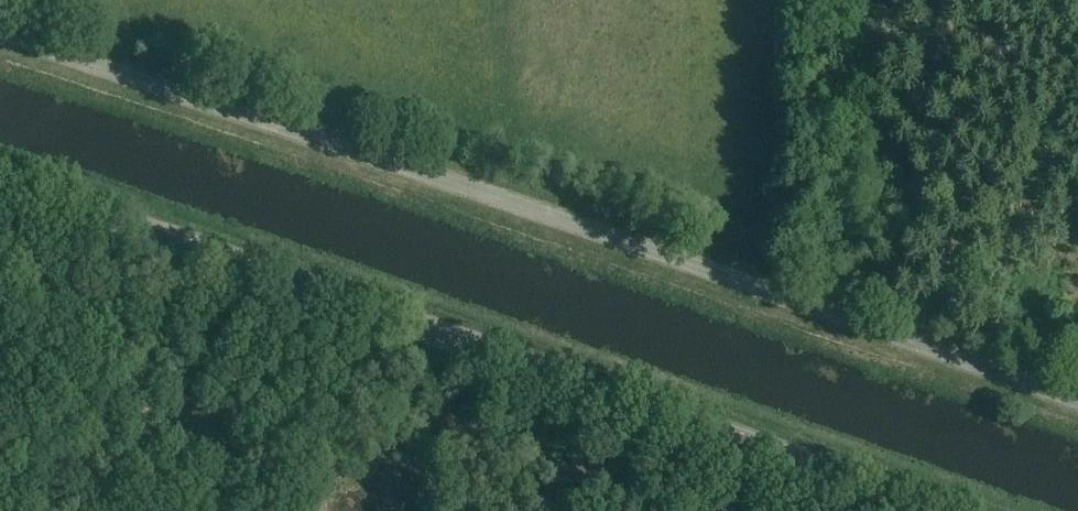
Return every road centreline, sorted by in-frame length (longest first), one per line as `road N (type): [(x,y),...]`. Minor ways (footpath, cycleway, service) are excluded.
road 1 (unclassified): [(1077,401),(0,33)]
road 2 (tertiary): [(939,510),(0,184)]

